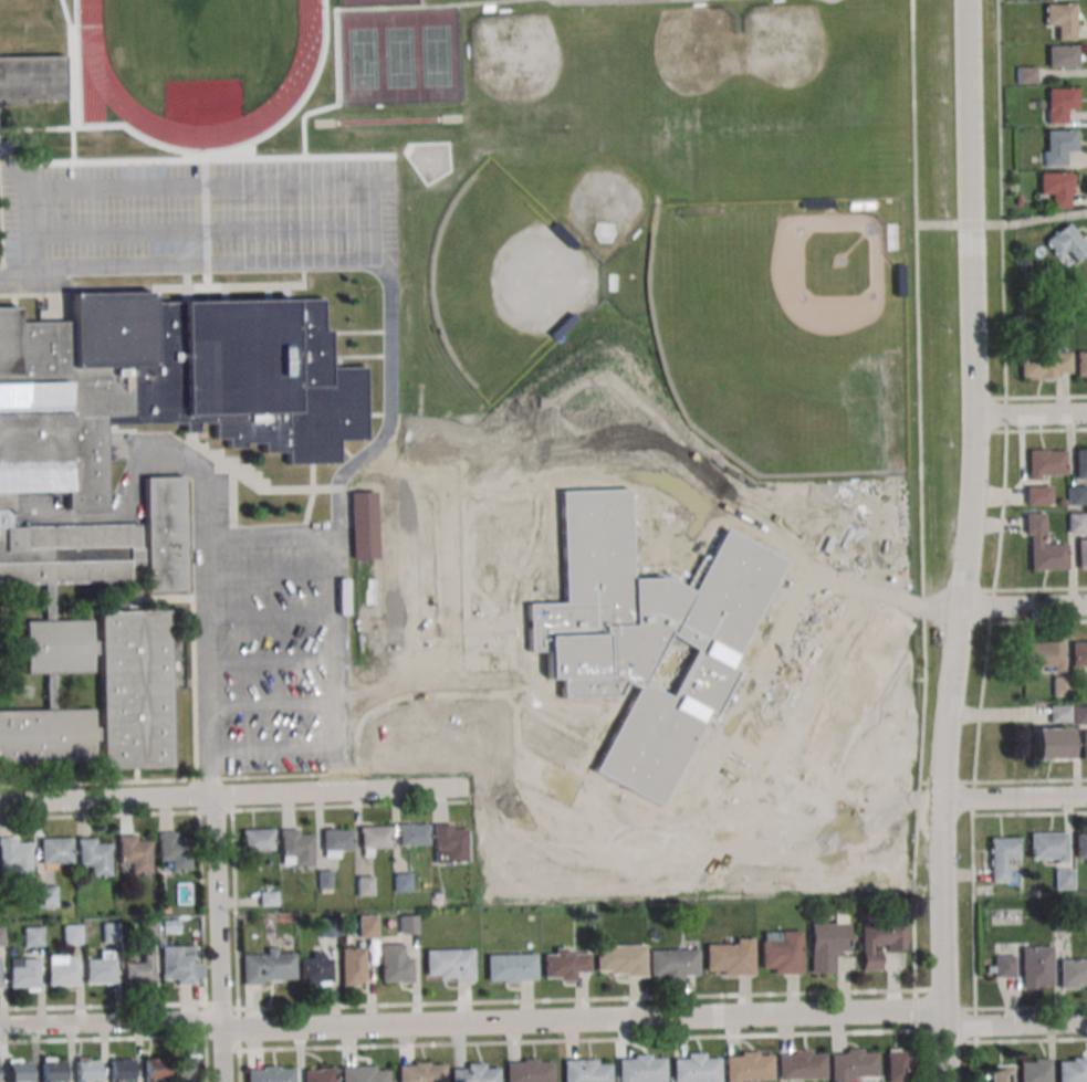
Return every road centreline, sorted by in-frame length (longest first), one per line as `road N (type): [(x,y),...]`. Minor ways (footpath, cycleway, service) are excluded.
road 1 (residential): [(946,1081),(941,801),(974,414),(966,0)]
road 2 (residential): [(0,1026),(221,1021),(239,1030),(916,1010),(945,1021)]
road 3 (residential): [(0,802),(460,787)]
road 4 (residential): [(224,1081),(215,795)]
road 5 (residential): [(941,801),(1086,797)]
road 6 (residential): [(945,1021),(1086,1023)]
road 7 (residential): [(960,607),(1086,604)]

